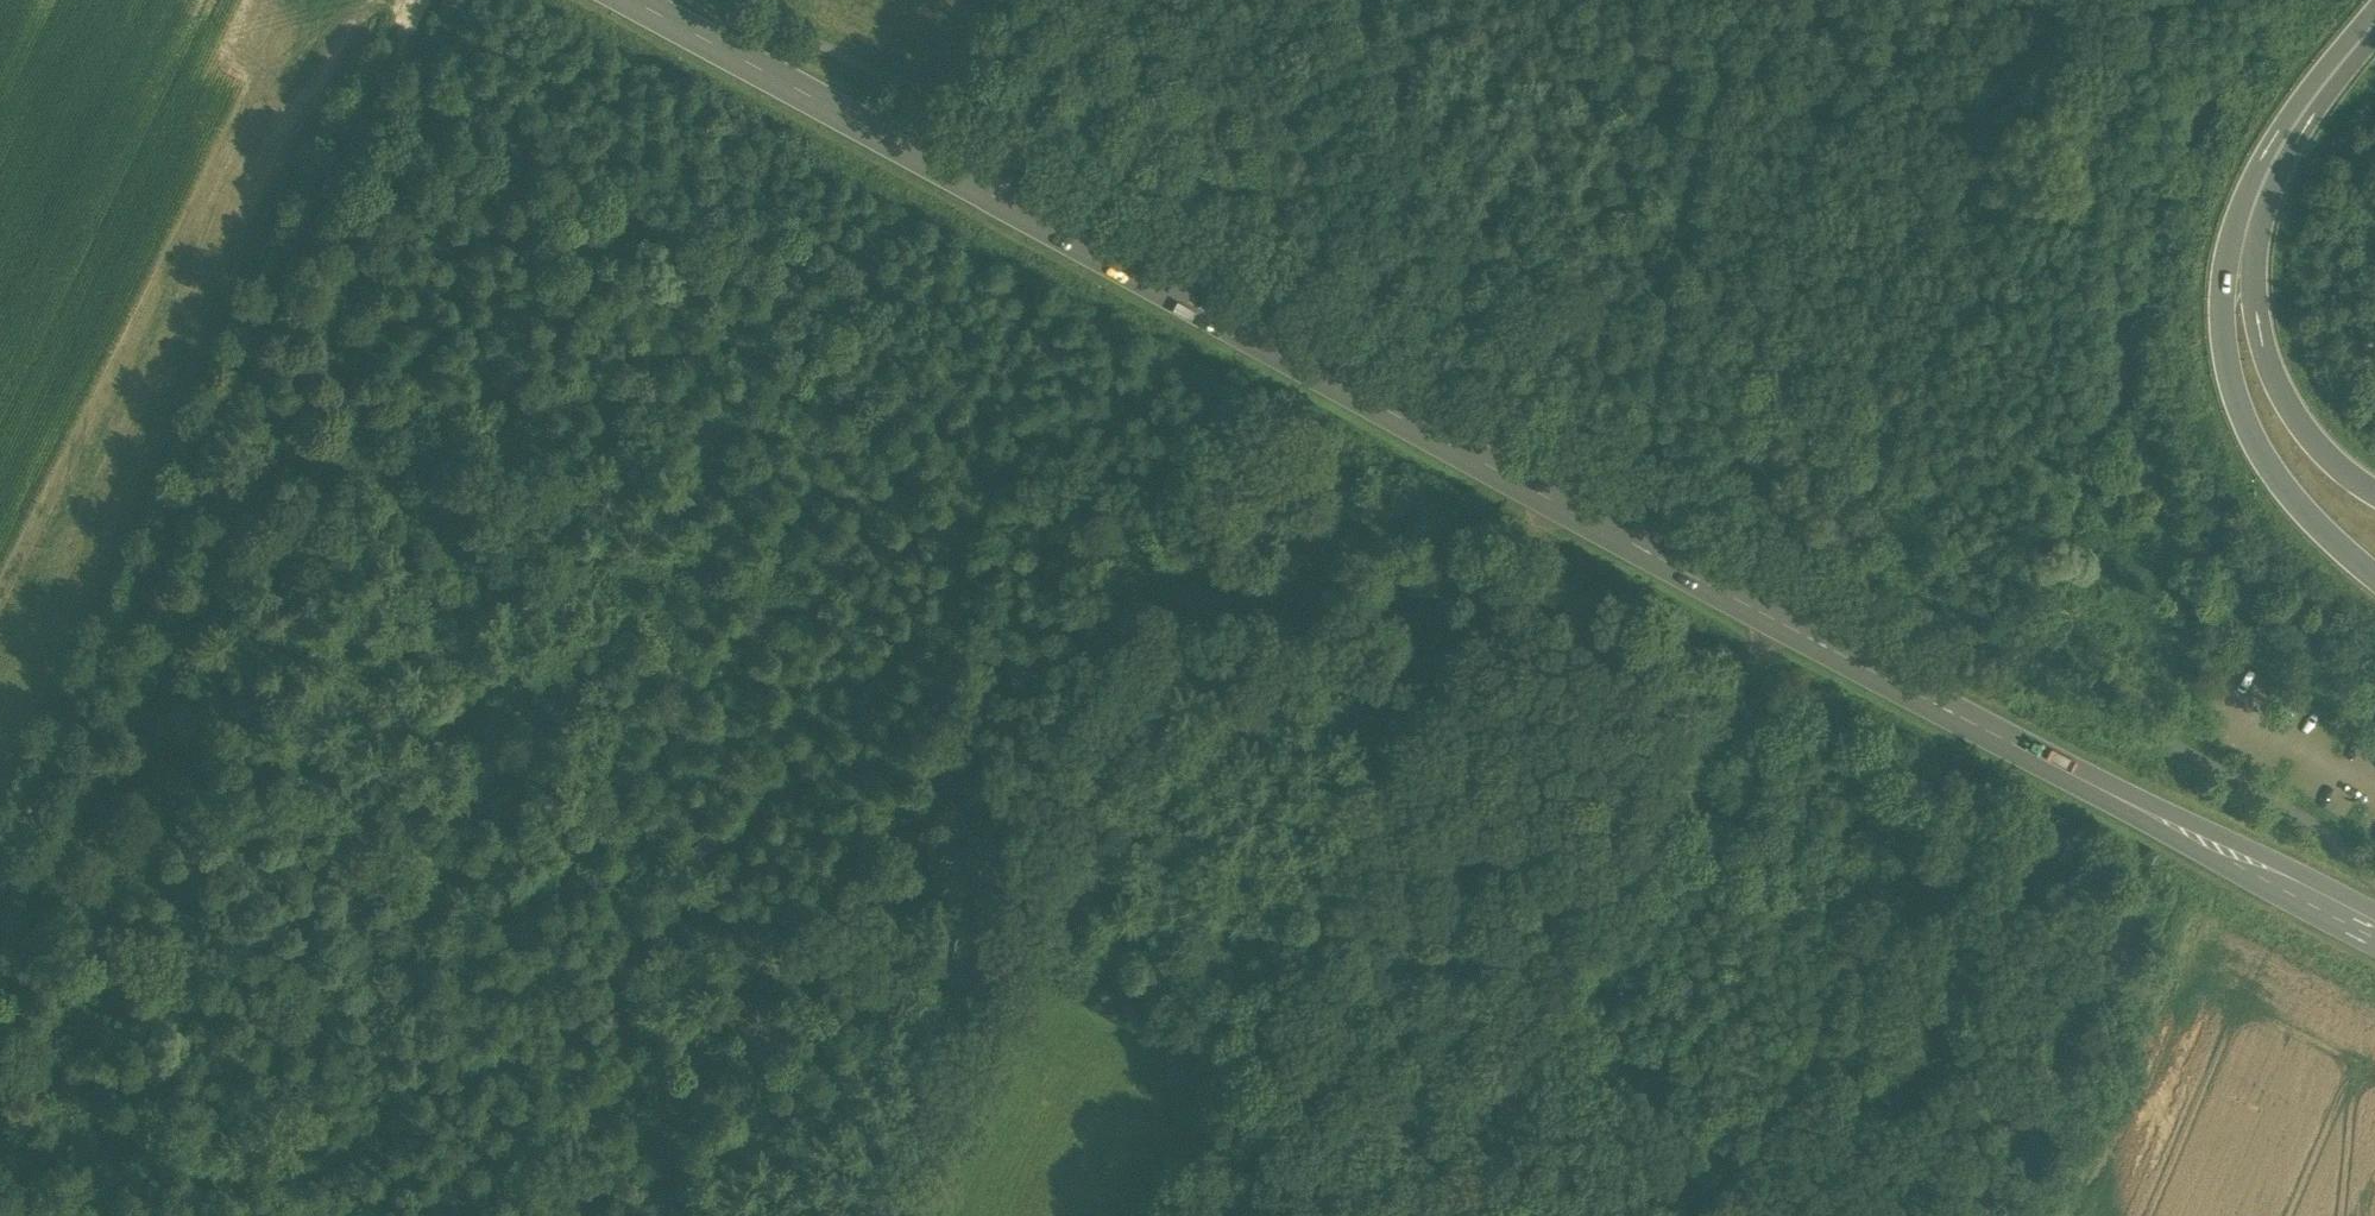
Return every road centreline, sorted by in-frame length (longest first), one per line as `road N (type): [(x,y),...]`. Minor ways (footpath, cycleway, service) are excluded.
road 1 (secondary): [(627,0),(2077,776)]
road 2 (track): [(427,0),(0,917)]
road 3 (motorway): [(2250,240),(2227,326),(2232,378),(2253,440),(2295,503),(2374,574)]
road 4 (secondary): [(2077,776),(2147,825),(2374,945)]
road 5 (secondary): [(2374,912),(2159,806),(2077,776)]
road 6 (motorway): [(2374,490),(2330,458),(2289,409),(2261,337),(2250,240)]
road 7 (motorway): [(2374,33),(2290,135),(2250,240)]

